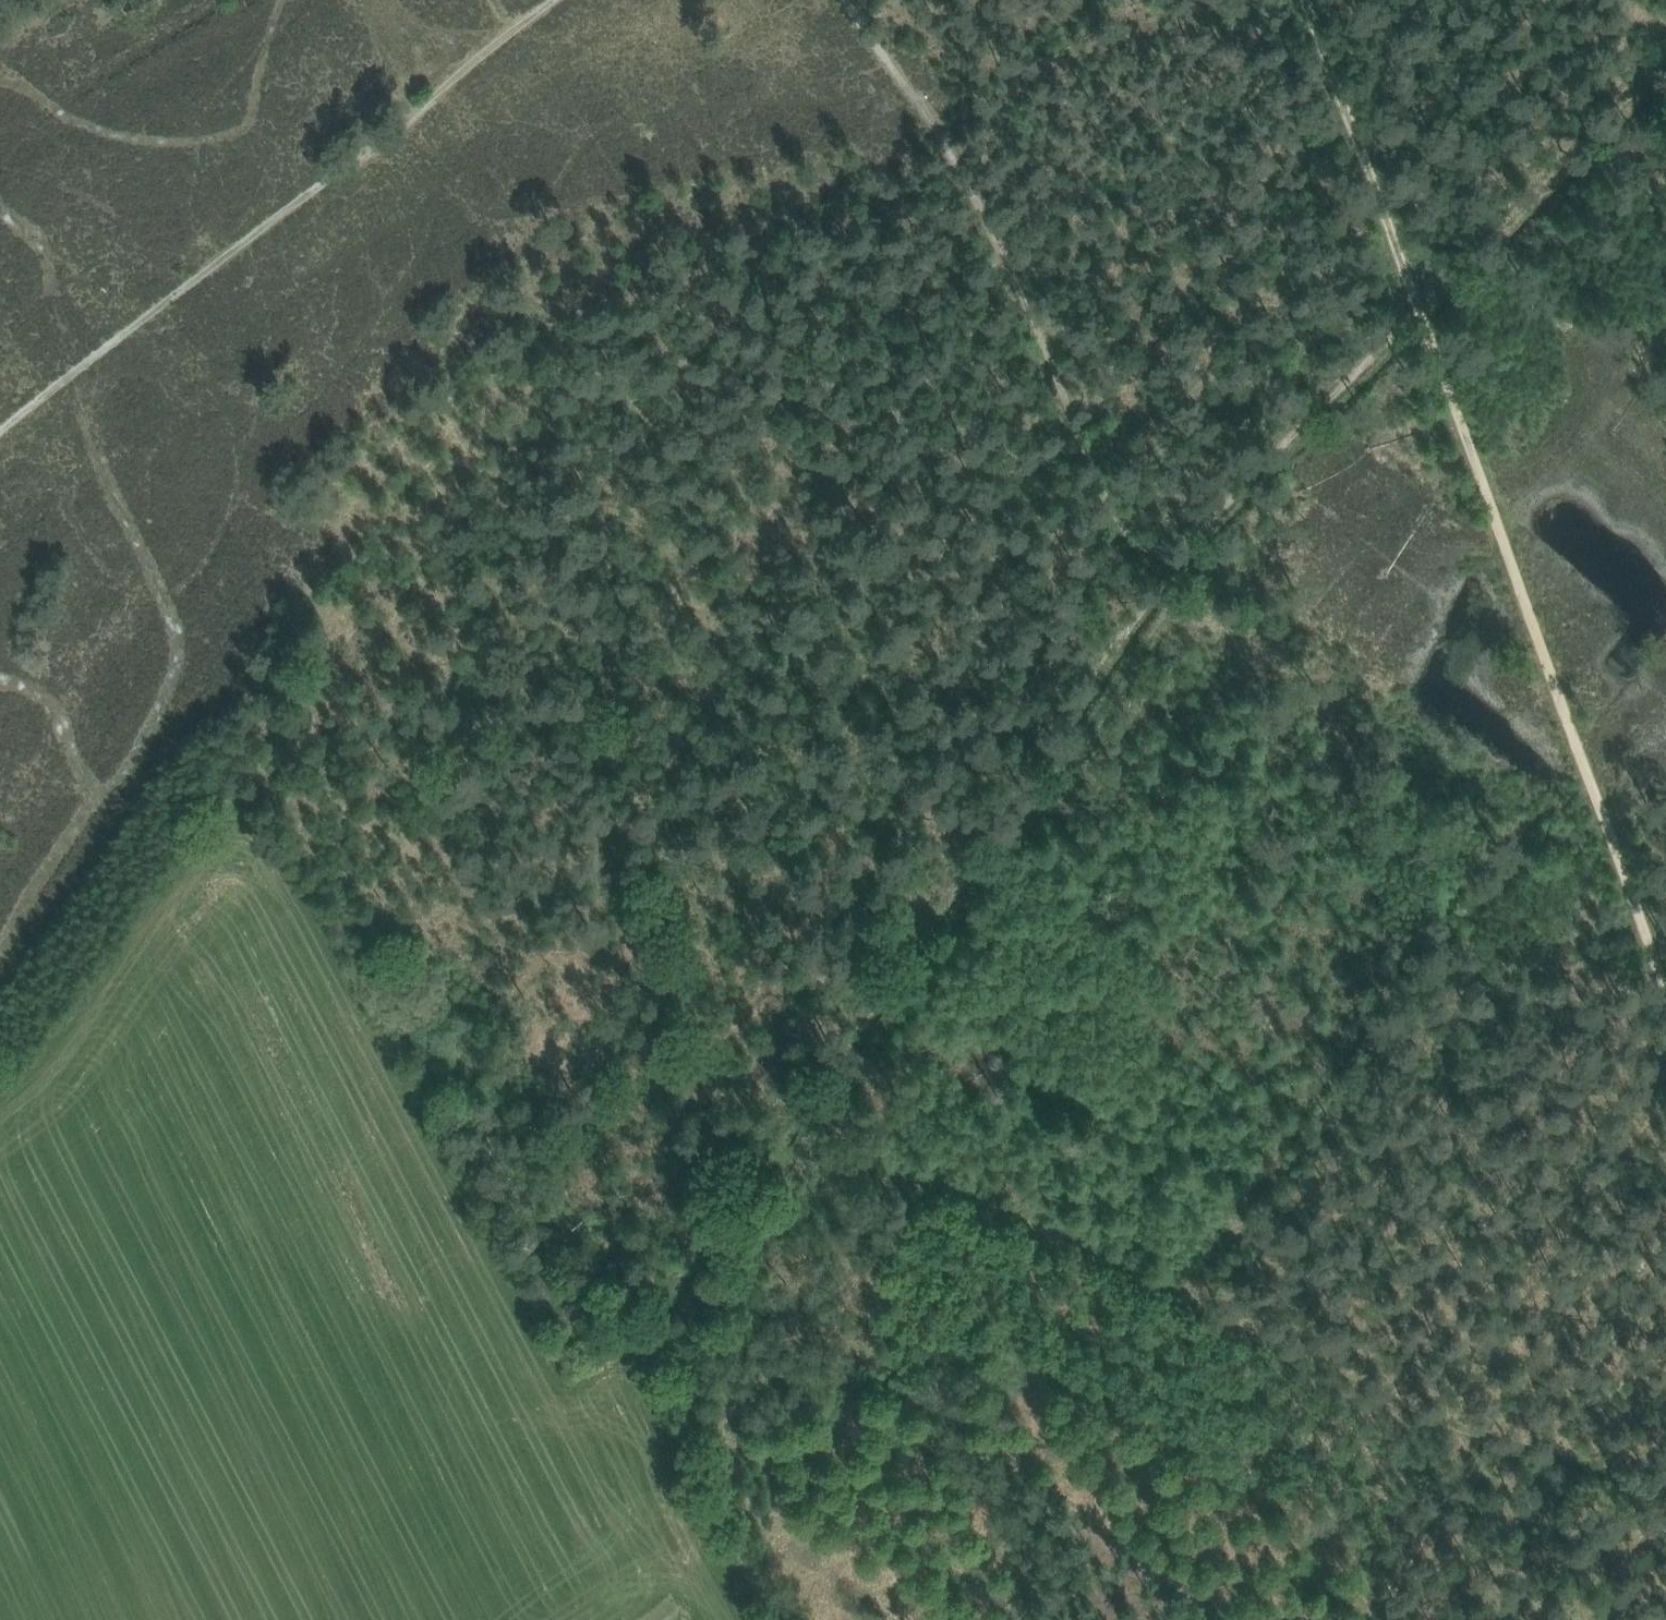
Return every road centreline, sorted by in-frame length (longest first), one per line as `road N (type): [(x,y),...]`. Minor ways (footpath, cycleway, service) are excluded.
road 1 (track): [(1424,313),(1665,973)]
road 2 (track): [(0,435),(546,0)]
road 3 (track): [(1307,0),(1424,313)]

